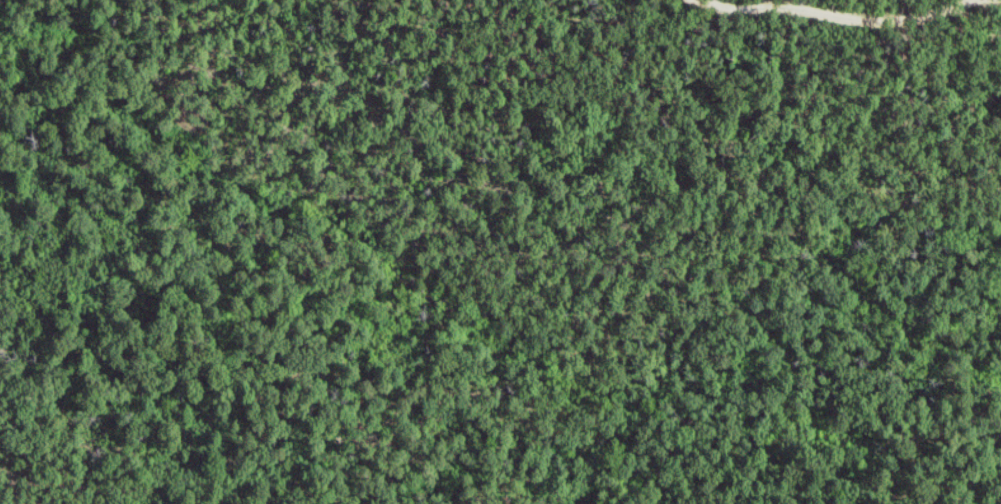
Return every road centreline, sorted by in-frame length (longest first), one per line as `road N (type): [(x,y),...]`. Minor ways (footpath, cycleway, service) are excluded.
road 1 (residential): [(683,0),(708,9),(883,22),(983,0)]

